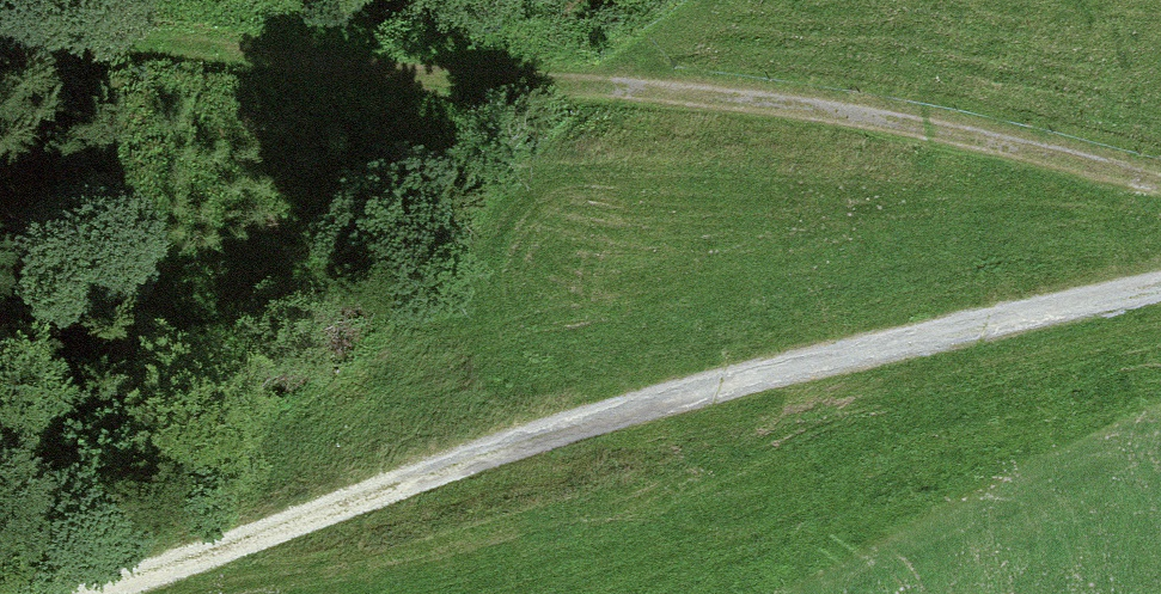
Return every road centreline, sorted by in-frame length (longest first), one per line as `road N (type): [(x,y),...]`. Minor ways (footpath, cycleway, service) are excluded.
road 1 (track): [(0,29),(224,65),(736,106),(1160,186)]
road 2 (track): [(91,593),(532,452),(1160,288)]

